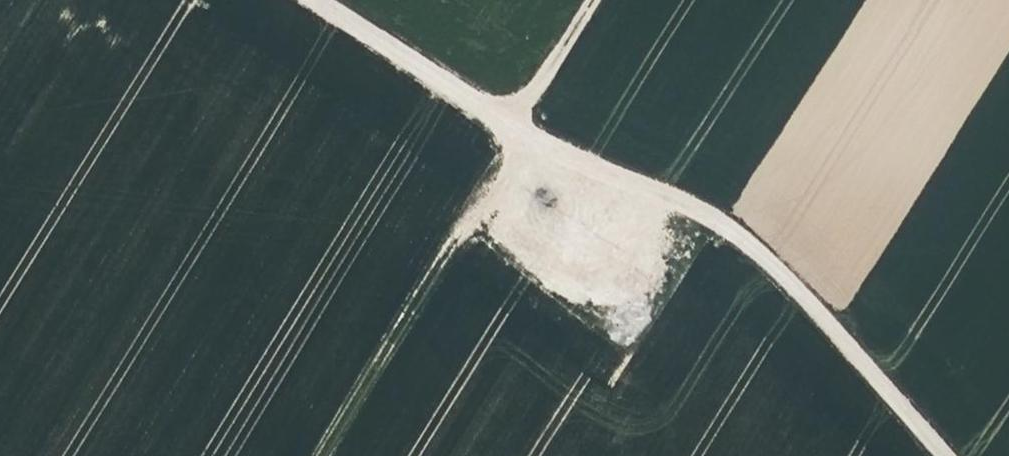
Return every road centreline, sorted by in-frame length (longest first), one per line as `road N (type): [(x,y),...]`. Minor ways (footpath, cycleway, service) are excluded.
road 1 (track): [(315,0),(515,133),(715,221),(803,295),(944,455)]
road 2 (track): [(318,455),(596,0)]

